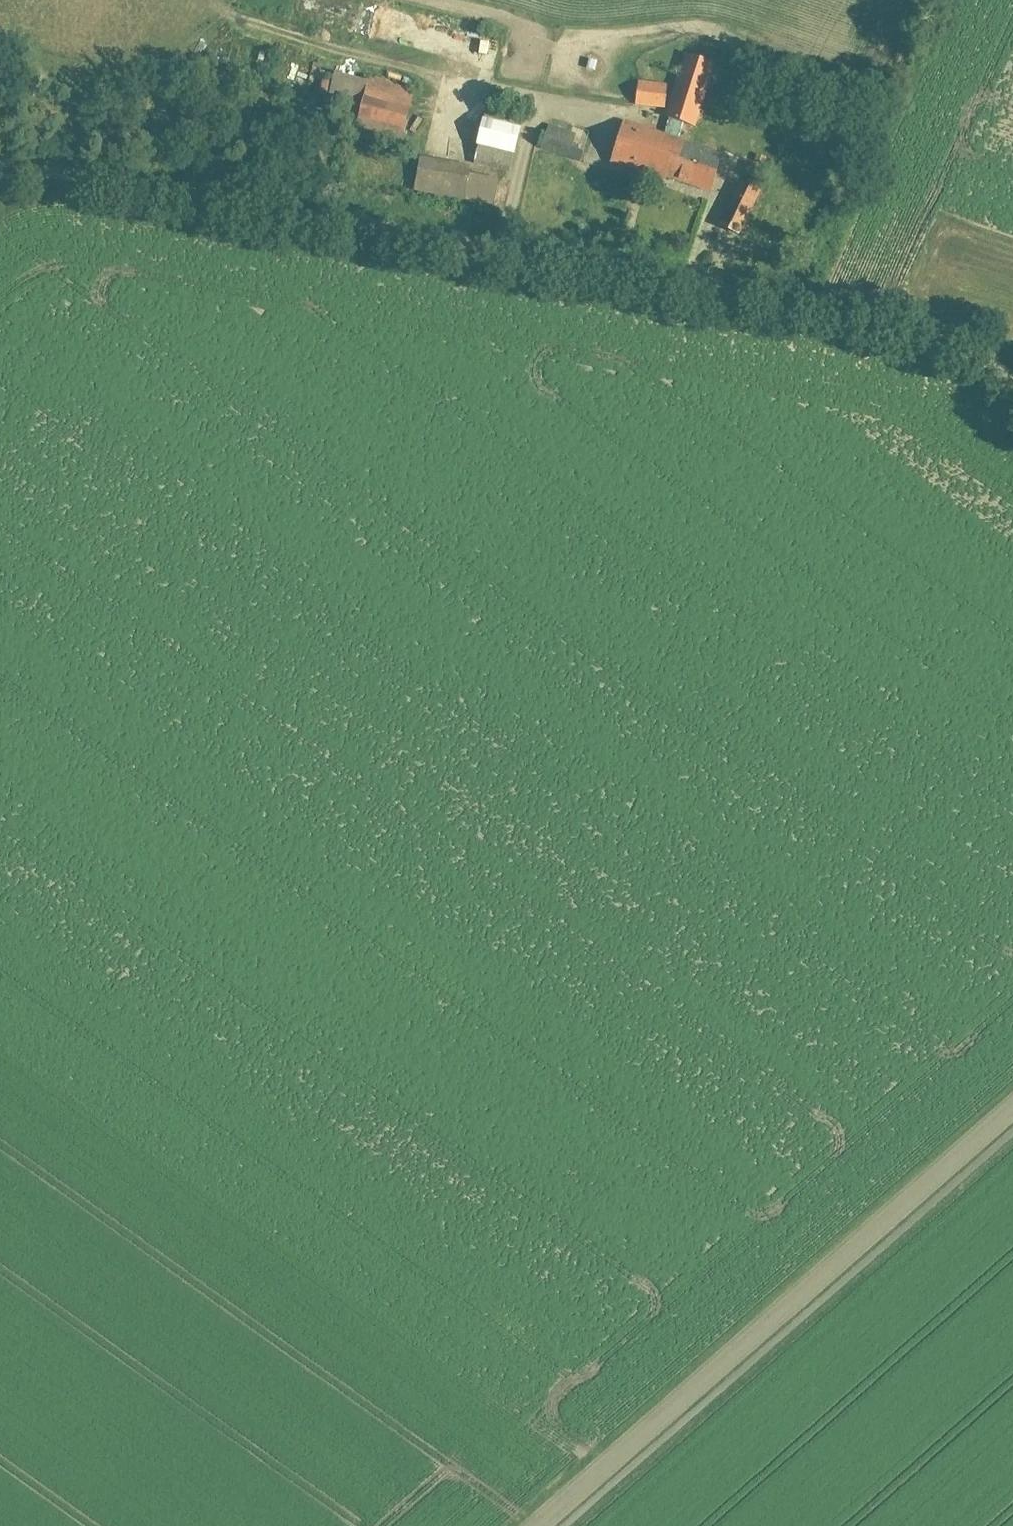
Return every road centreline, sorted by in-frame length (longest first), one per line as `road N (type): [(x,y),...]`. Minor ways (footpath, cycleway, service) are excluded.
road 1 (unclassified): [(0,187),(23,175),(77,175),(872,319),(934,336),(1012,386)]
road 2 (tertiary): [(1012,1112),(542,1525)]

